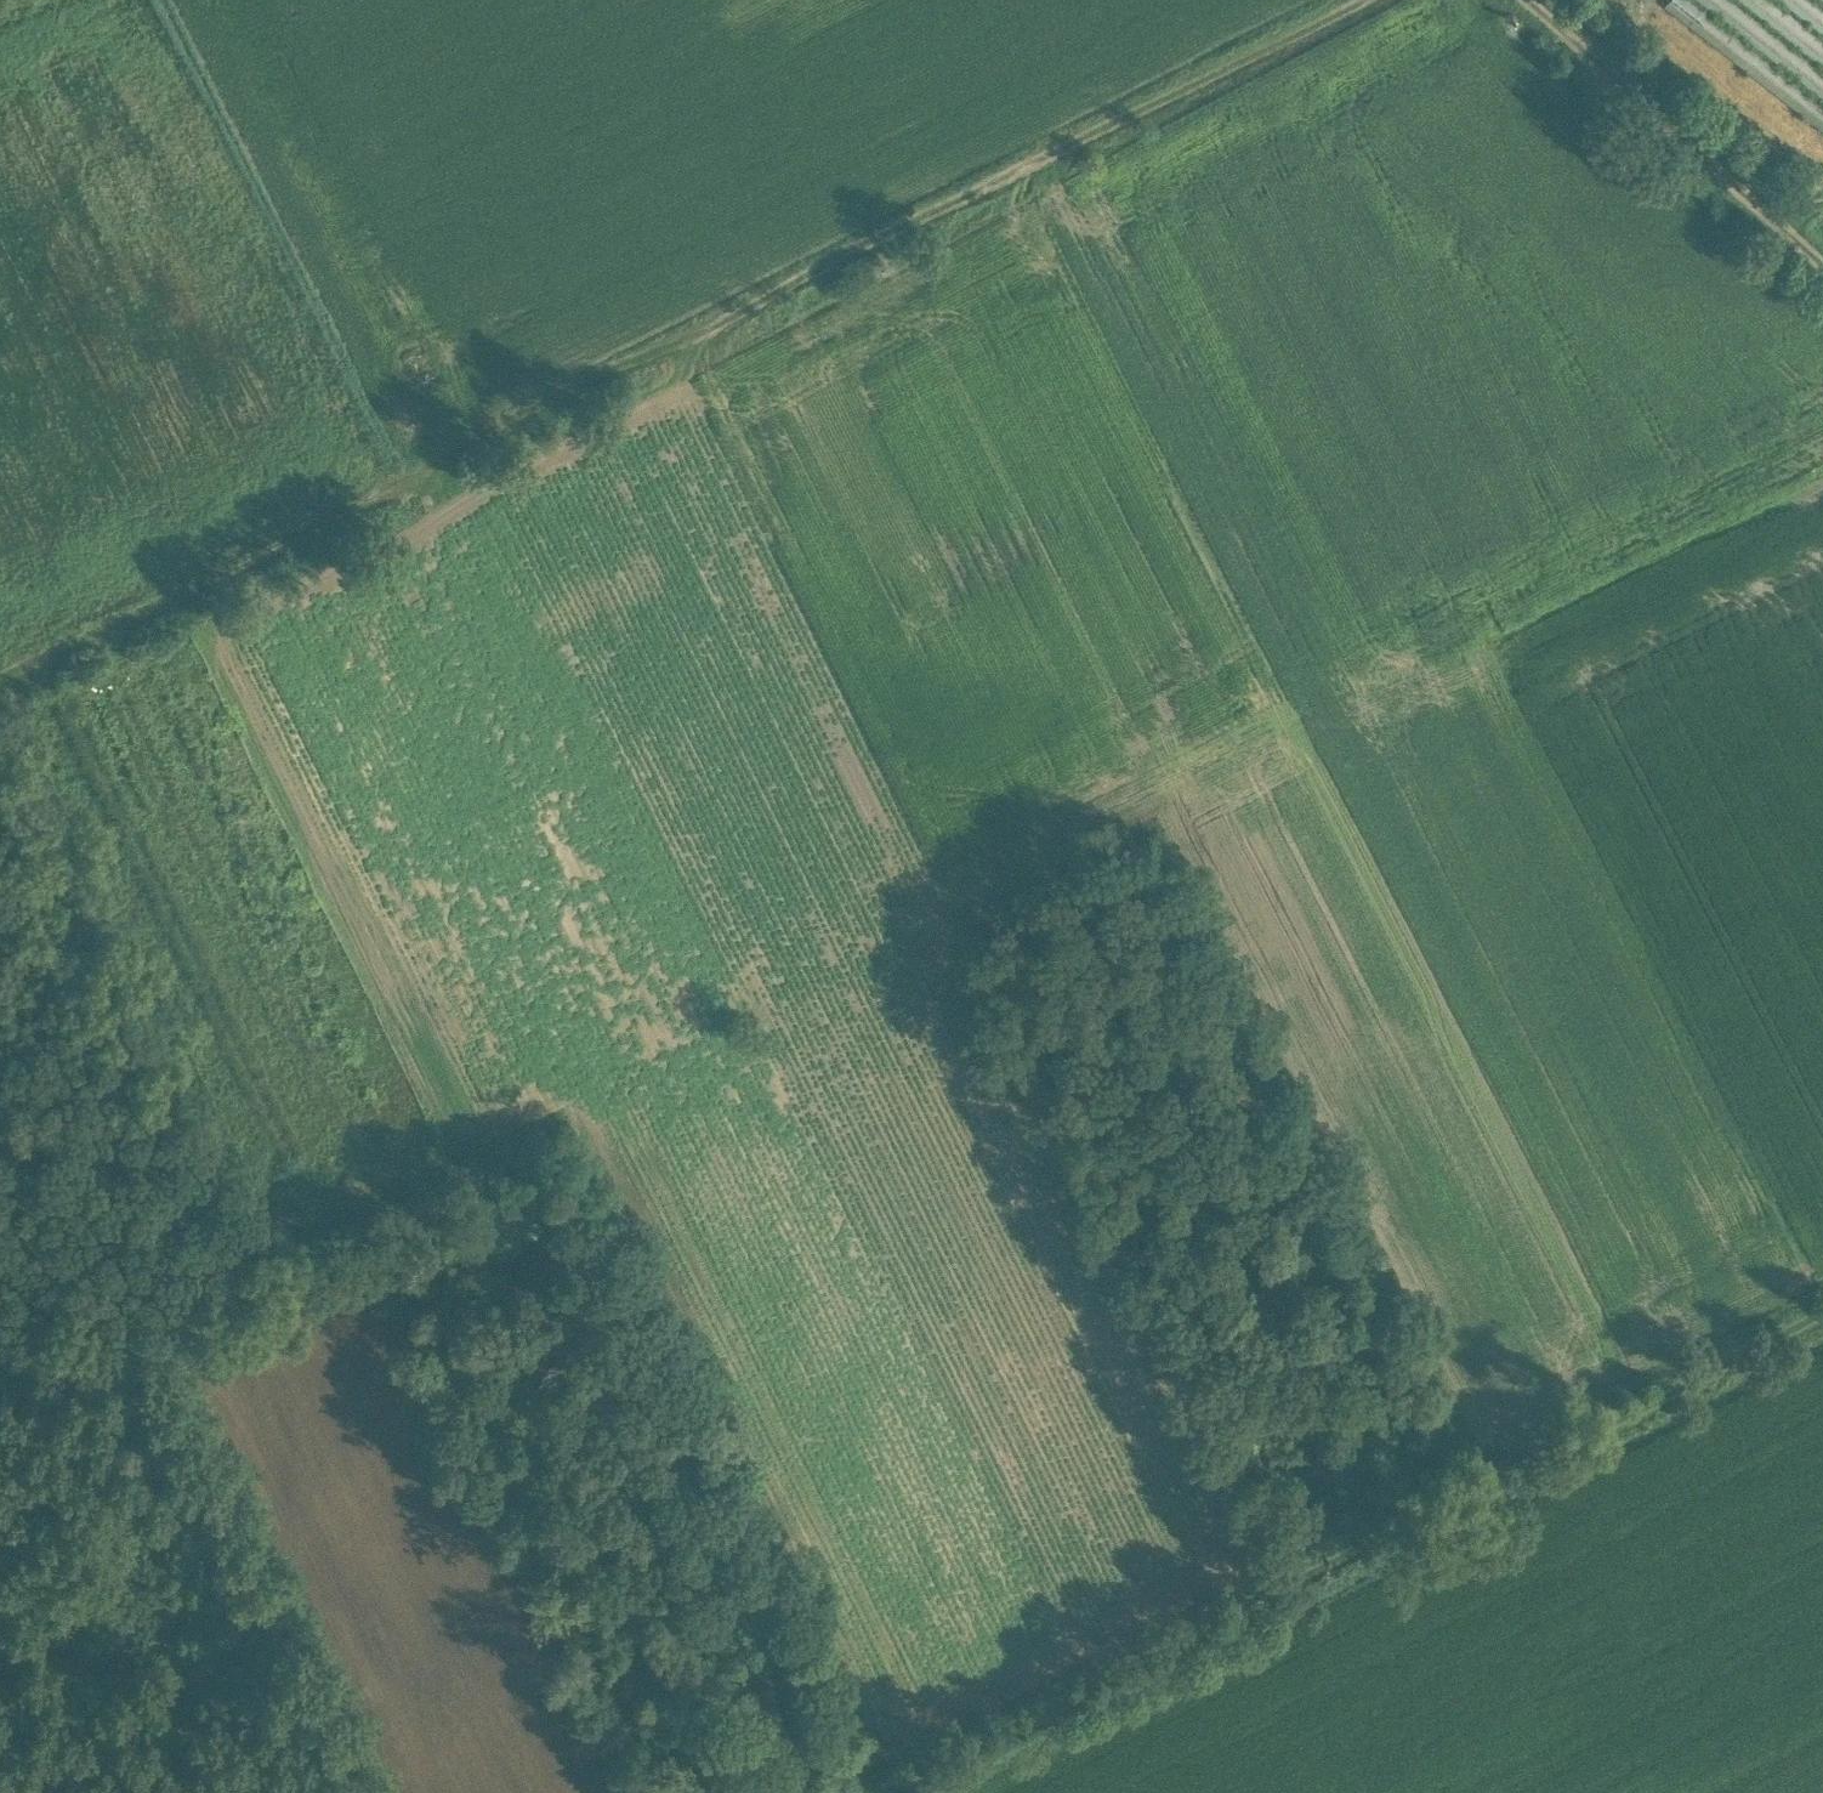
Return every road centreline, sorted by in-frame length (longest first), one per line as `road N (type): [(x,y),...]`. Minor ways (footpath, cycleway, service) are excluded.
road 1 (track): [(0,678),(1353,0)]
road 2 (track): [(877,1792),(1822,1306)]
road 3 (track): [(1822,261),(1522,0)]

